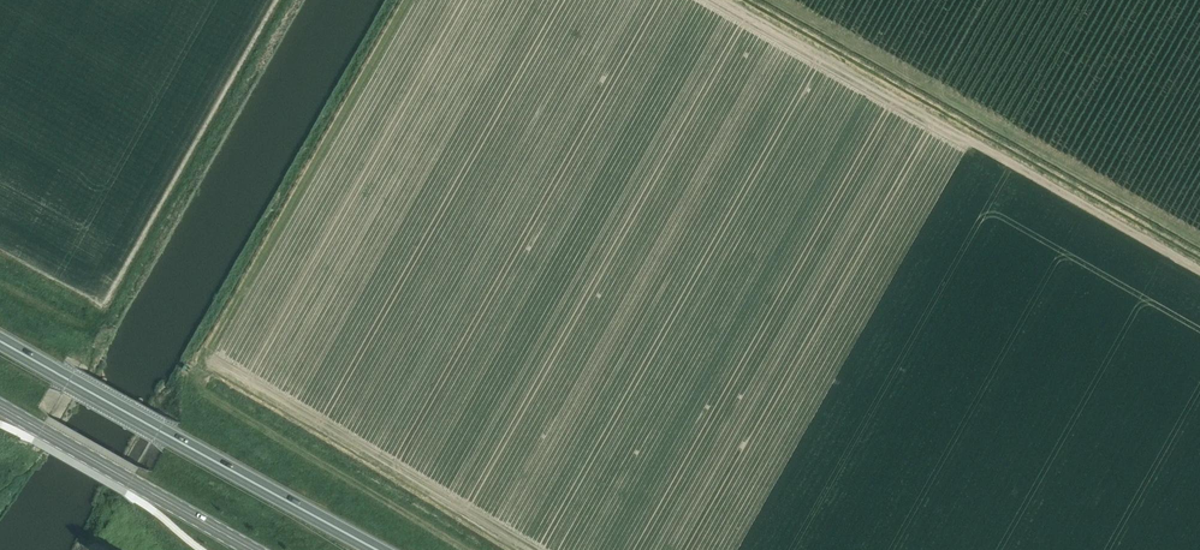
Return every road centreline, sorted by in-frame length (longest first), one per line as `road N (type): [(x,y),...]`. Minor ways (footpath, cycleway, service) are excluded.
road 1 (trunk): [(382,549),(0,339)]
road 2 (secondary): [(252,549),(0,406)]

